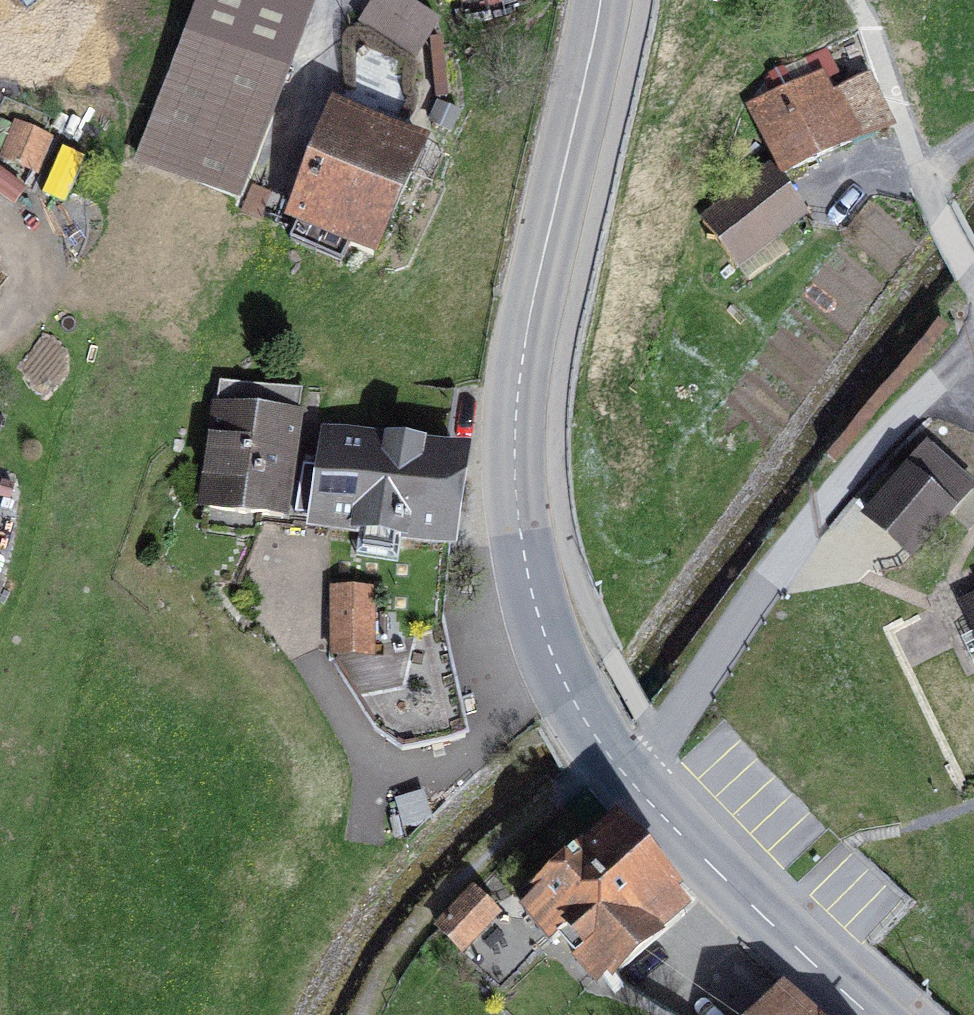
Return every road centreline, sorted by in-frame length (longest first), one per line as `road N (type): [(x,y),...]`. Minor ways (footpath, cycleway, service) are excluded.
road 1 (primary): [(629,780),(600,744),(544,634),(526,575),(514,463),(527,331),(600,0)]
road 2 (residential): [(629,780),(827,500),(973,350)]
road 3 (track): [(608,754),(433,908),(385,968),(361,1014)]
road 4 (primary): [(869,1014),(629,780)]

